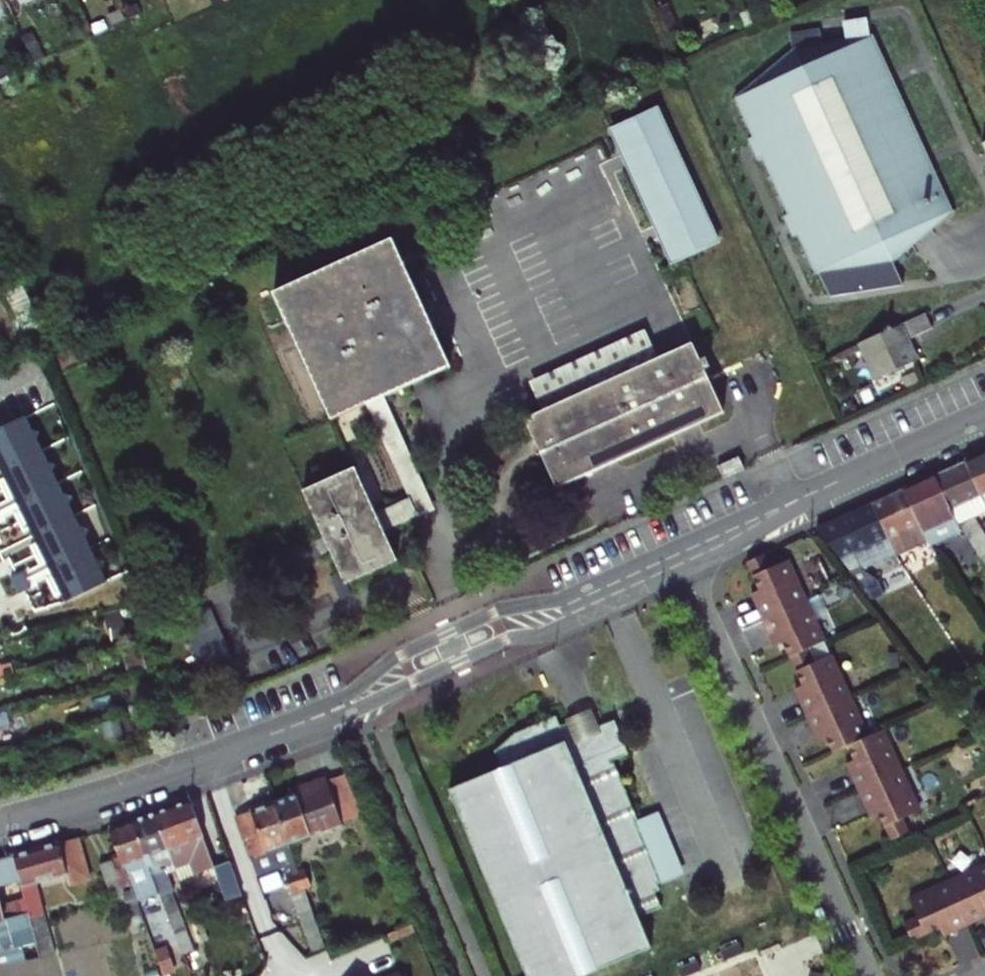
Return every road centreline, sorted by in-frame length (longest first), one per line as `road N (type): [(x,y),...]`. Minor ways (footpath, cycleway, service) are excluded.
road 1 (residential): [(686,570),(868,975)]
road 2 (residential): [(675,548),(565,598),(500,609),(403,653),(334,705),(278,732)]
road 3 (residential): [(278,732),(686,570)]
road 4 (residential): [(0,823),(278,732)]
road 5 (residential): [(834,483),(675,548)]
road 6 (residential): [(686,570),(834,483)]
road 7 (residential): [(834,483),(984,416)]

